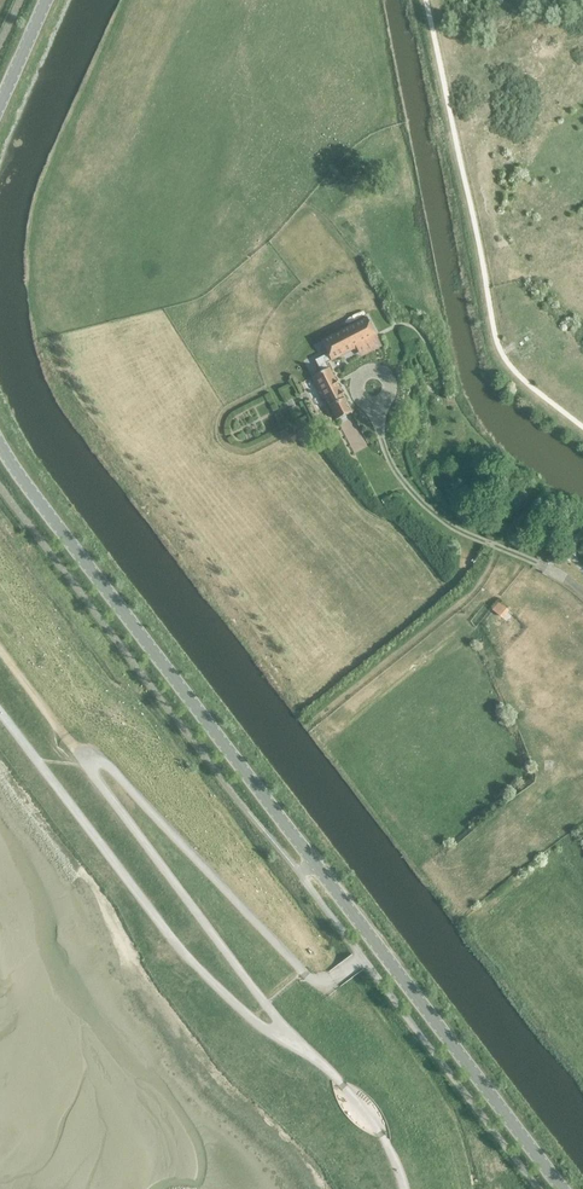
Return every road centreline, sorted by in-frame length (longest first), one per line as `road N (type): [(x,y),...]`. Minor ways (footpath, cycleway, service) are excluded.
road 1 (tertiary): [(563,1188),(0,443)]

